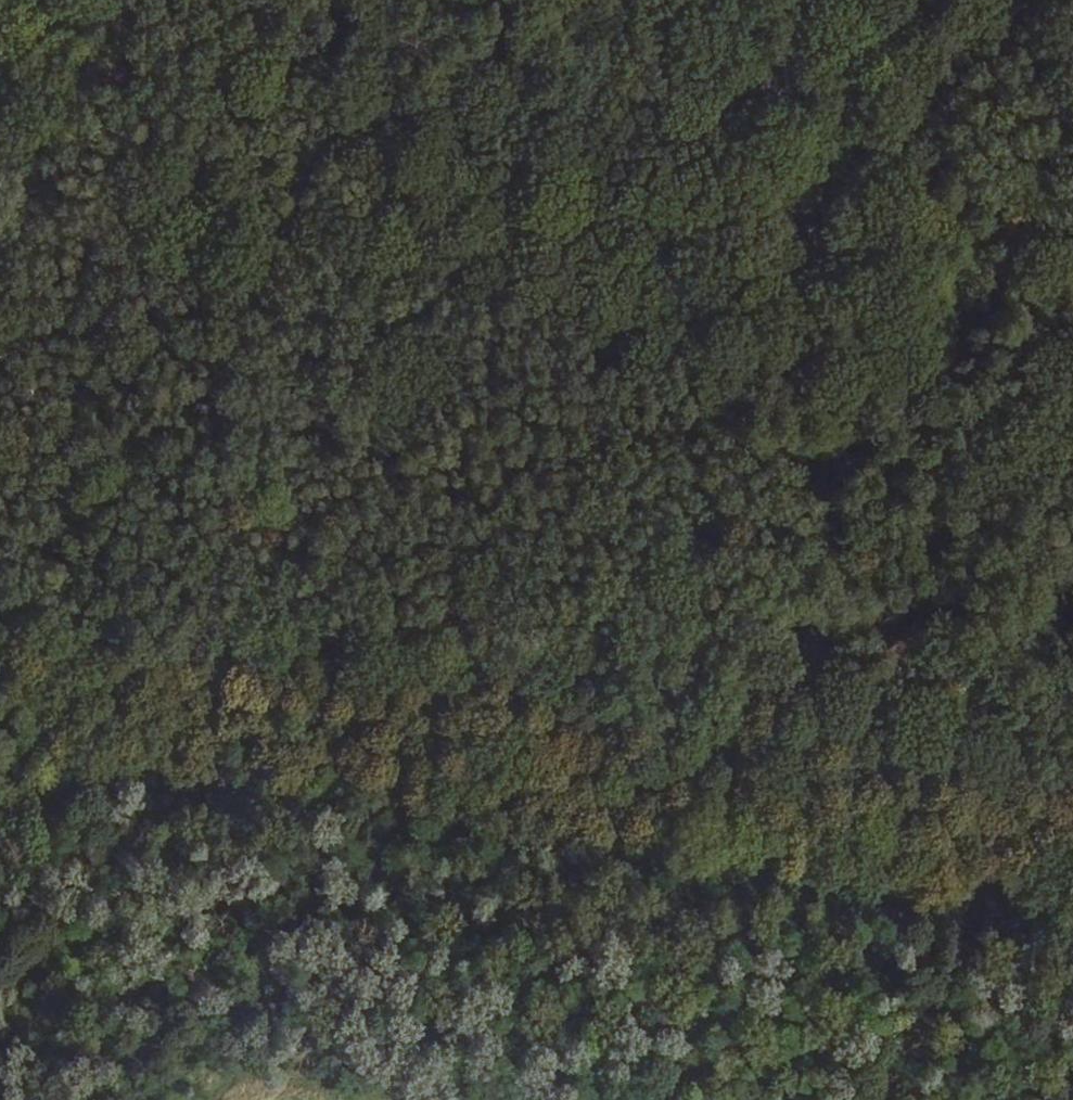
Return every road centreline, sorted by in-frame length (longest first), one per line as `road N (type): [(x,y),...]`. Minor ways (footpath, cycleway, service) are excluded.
road 1 (track): [(1072,925),(0,759)]
road 2 (track): [(55,0),(0,188)]

